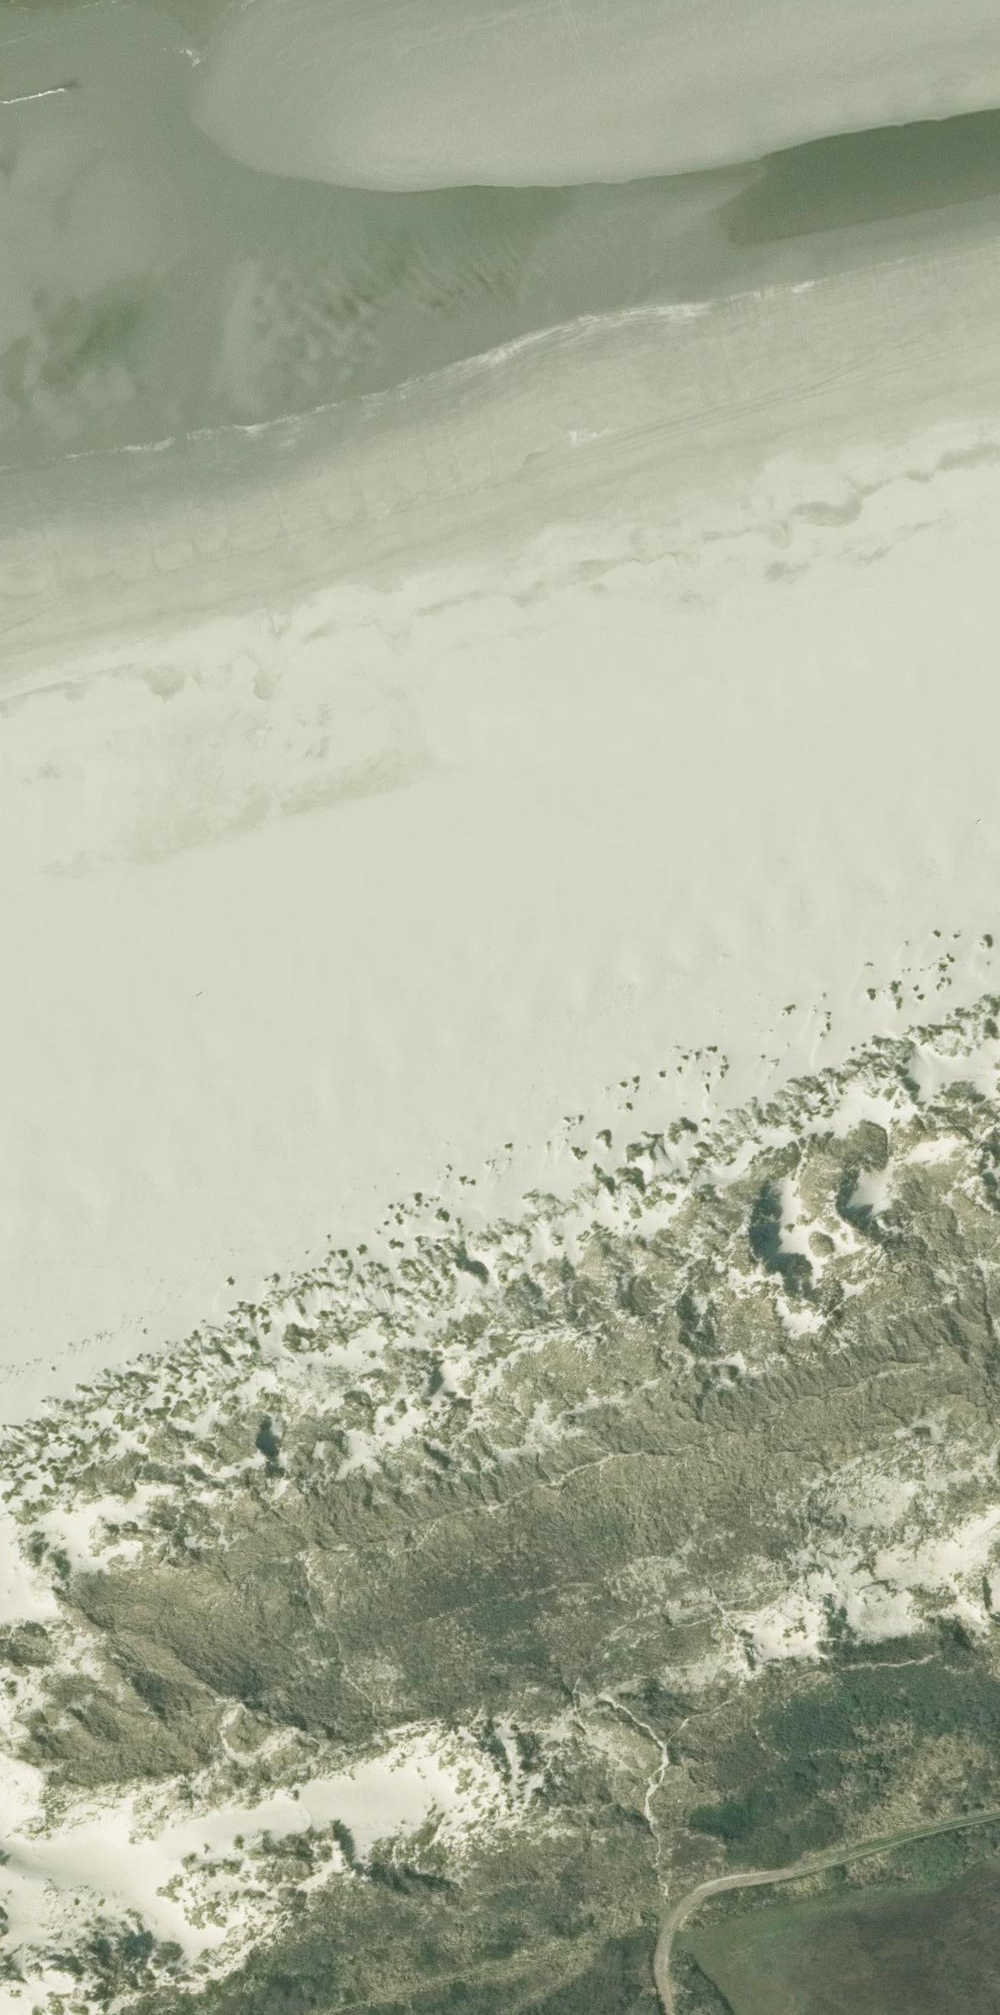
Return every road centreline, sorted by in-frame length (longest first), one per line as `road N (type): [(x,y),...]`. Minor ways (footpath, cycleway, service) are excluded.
road 1 (track): [(672,1907),(999,1816)]

